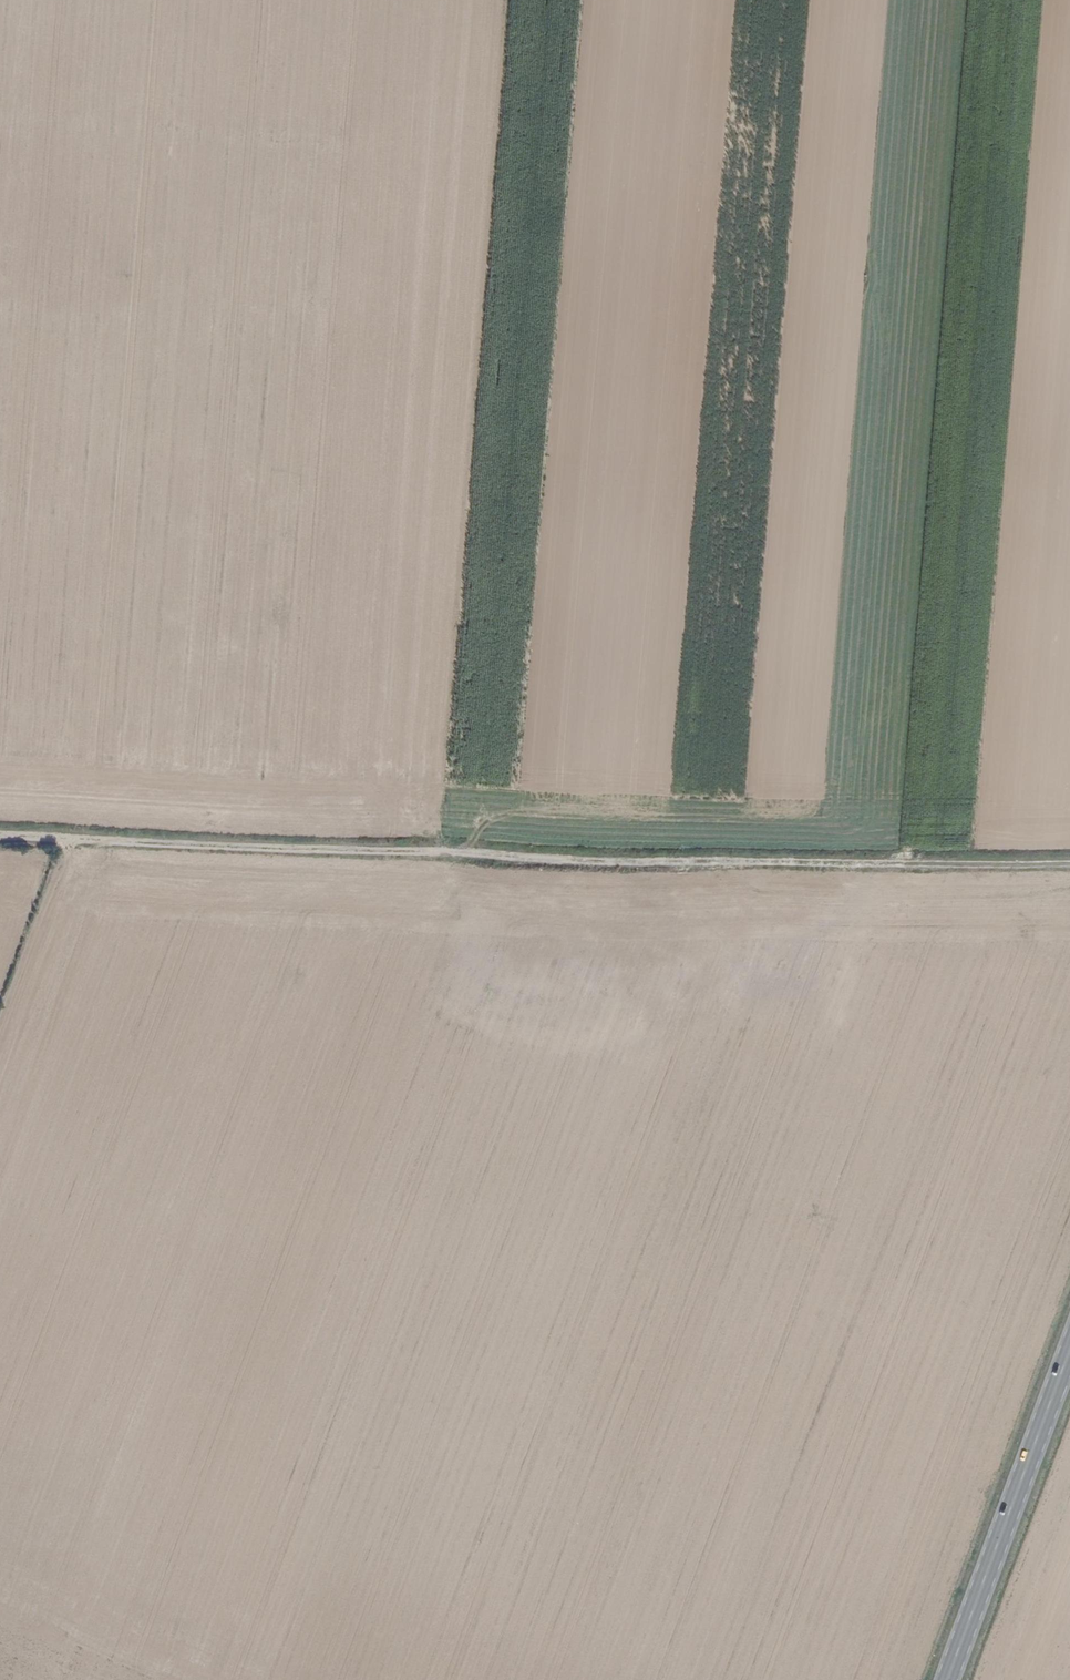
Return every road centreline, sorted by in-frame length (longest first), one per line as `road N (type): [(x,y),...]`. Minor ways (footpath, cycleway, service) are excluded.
road 1 (track): [(1069,862),(630,863),(0,838)]
road 2 (primary): [(1069,1356),(949,1679)]

